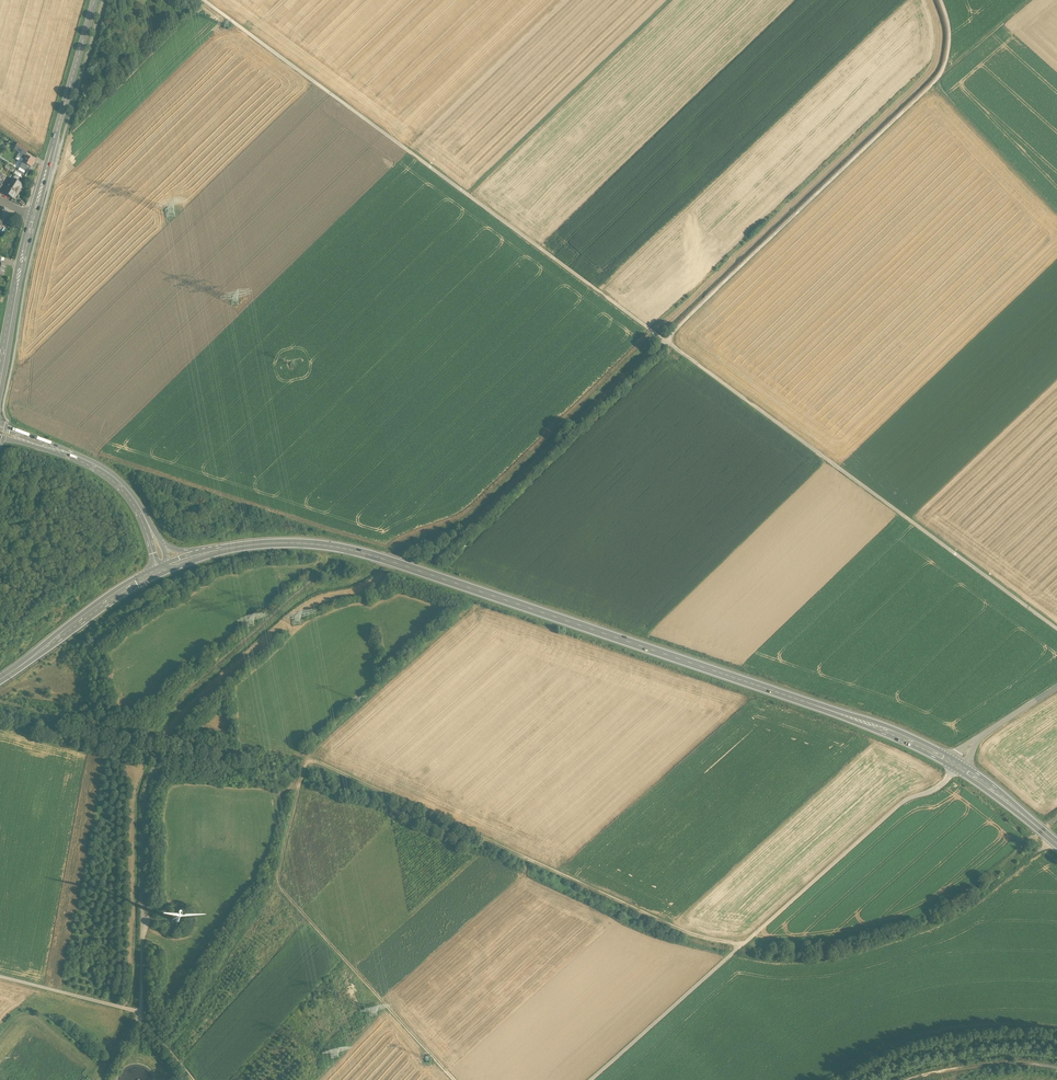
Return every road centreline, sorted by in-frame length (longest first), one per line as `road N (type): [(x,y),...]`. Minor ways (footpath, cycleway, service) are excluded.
road 1 (track): [(1056,628),(204,0)]
road 2 (primary): [(196,556),(291,543),(384,559),(861,720),(959,765)]
road 3 (track): [(442,552),(939,78),(950,43),(941,0)]
road 4 (unclassified): [(959,765),(945,783),(899,806),(591,1079)]
road 5 (track): [(742,945),(664,923),(309,760)]
road 6 (track): [(309,760),(278,885),(453,1079)]
road 7 (track): [(101,1079),(141,1013),(144,798),(154,768)]
road 8 (track): [(671,0),(468,194)]
road 9 (track): [(150,738),(196,684),(332,561)]
road 10 (track): [(475,605),(309,760)]
road 11 (primary): [(33,215),(94,0)]
road 12 (primary): [(148,527),(103,471),(0,432)]
road 13 (track): [(933,84),(1056,213)]
road 14 (primary): [(0,678),(146,576)]
road 15 (primary): [(0,376),(33,215)]
road 16 (track): [(0,978),(141,1013)]
road 17 (track): [(1056,1068),(996,1066),(915,1079)]
road 18 (unclassified): [(1056,686),(978,739),(959,765)]
road 19 (primary): [(959,765),(1056,844)]

